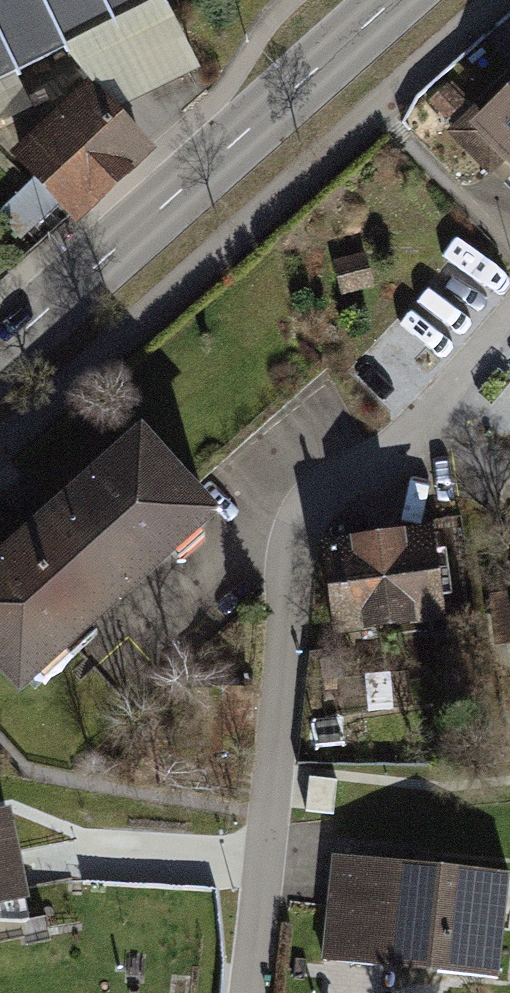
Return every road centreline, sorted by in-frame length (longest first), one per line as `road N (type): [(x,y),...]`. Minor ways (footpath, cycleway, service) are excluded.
road 1 (residential): [(251,992),(302,542),(456,423),(509,353)]
road 2 (secondary): [(0,354),(395,0)]

